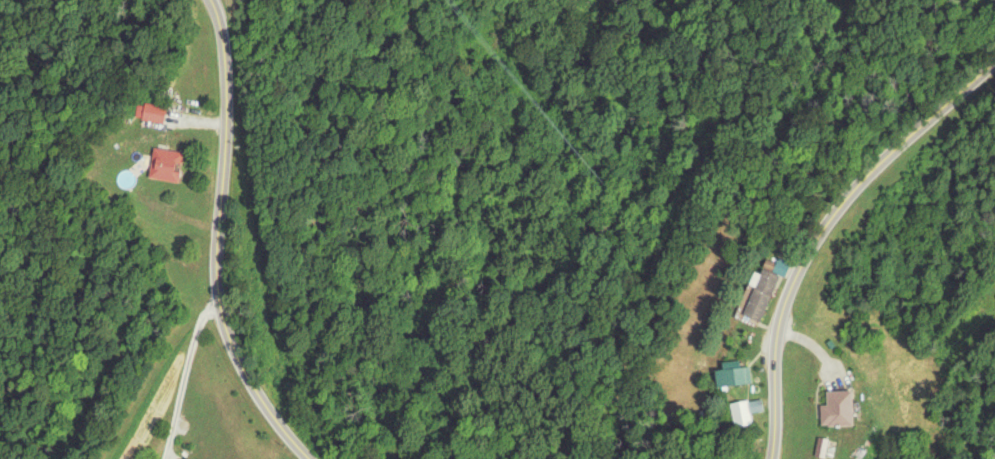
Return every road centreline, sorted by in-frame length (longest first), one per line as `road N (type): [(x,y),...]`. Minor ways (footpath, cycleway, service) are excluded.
road 1 (tertiary): [(213,0),(228,44),(220,312),(253,384),(312,458)]
road 2 (tertiary): [(771,458),(780,312),(807,247),(862,182),(994,63)]

